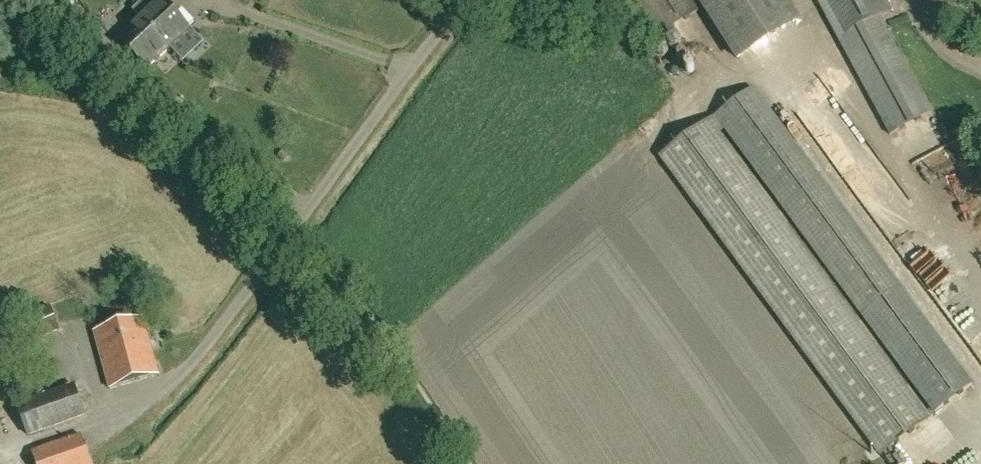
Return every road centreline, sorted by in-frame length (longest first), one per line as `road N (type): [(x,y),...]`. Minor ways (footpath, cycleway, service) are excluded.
road 1 (unclassified): [(198,361),(471,0)]

